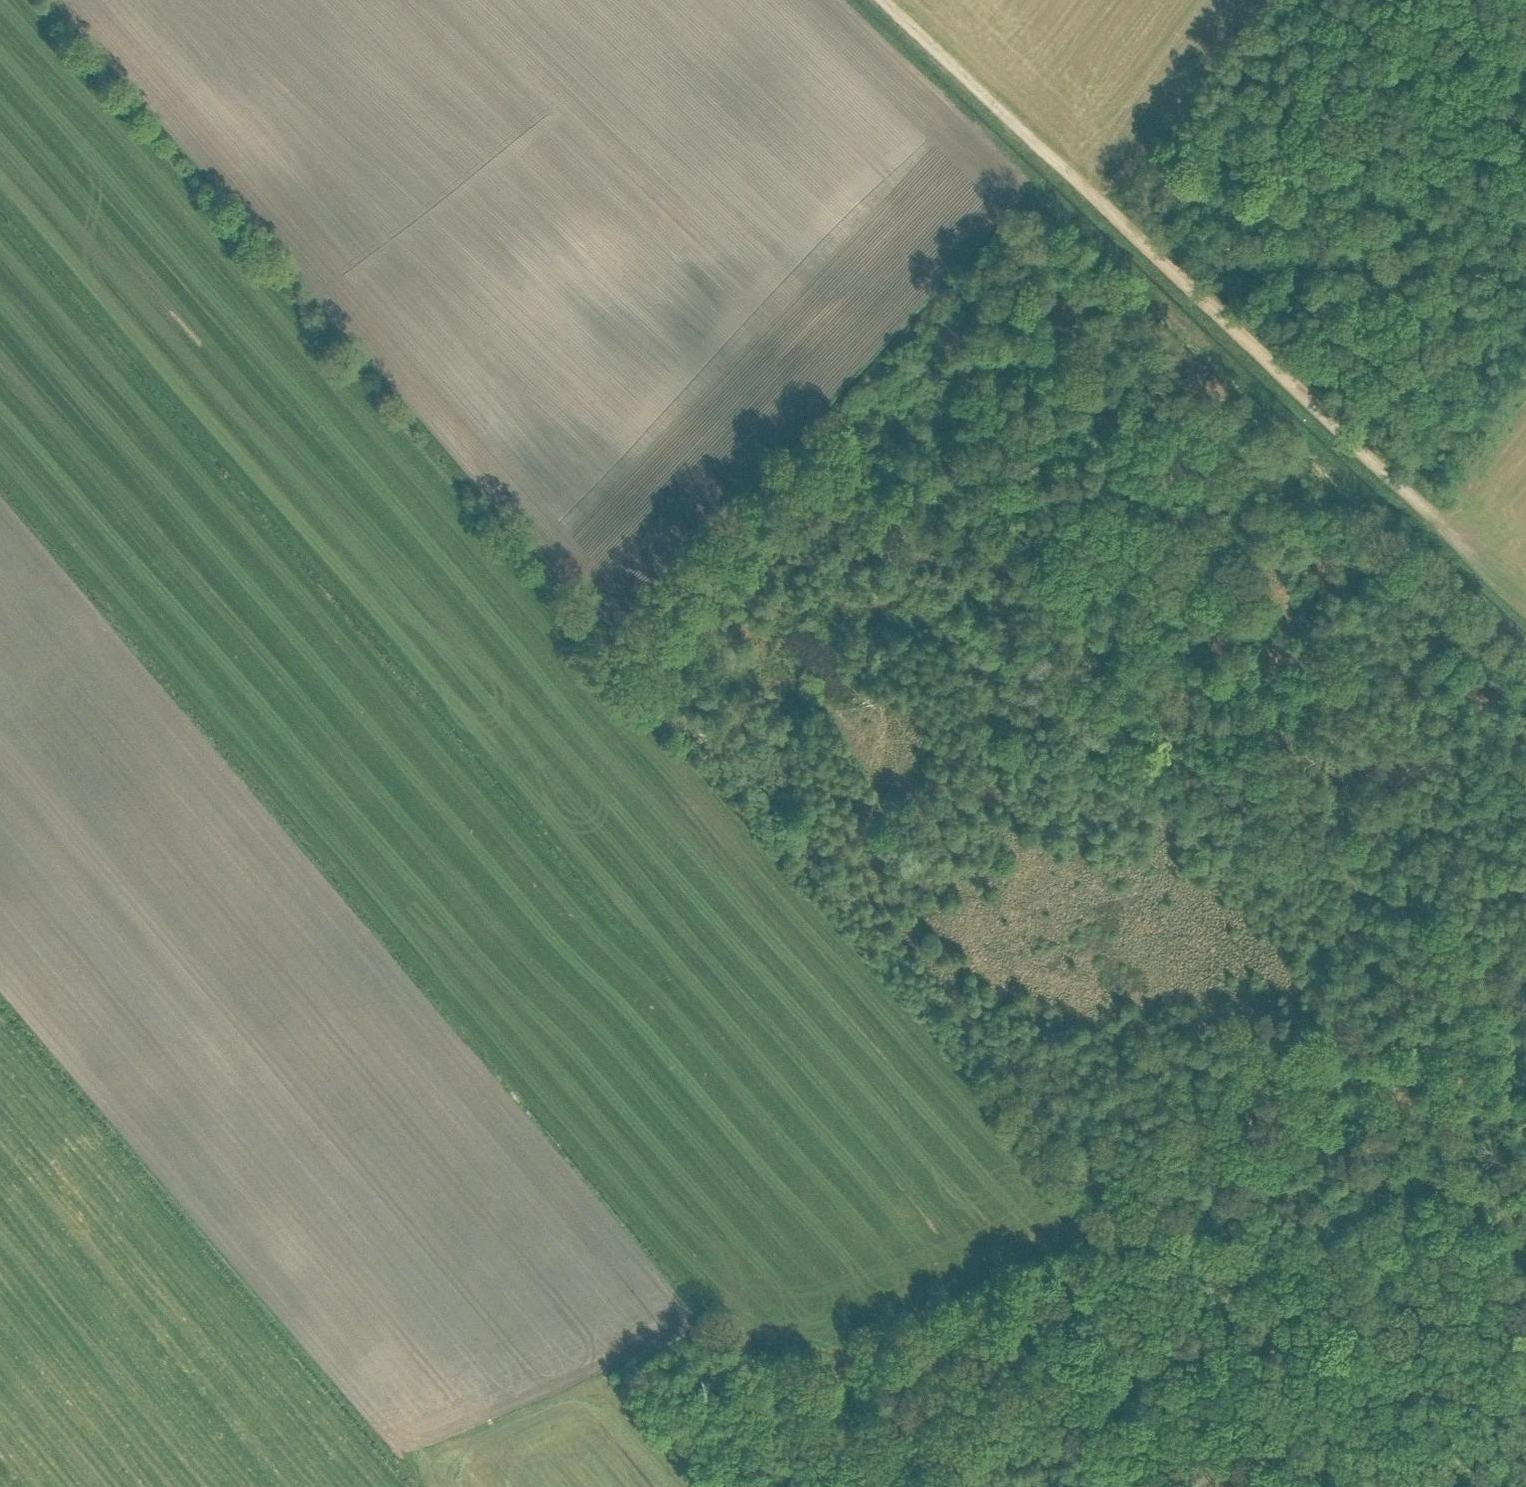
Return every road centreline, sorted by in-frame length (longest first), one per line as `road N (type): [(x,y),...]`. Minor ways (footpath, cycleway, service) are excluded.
road 1 (track): [(877,0),(1445,538)]

